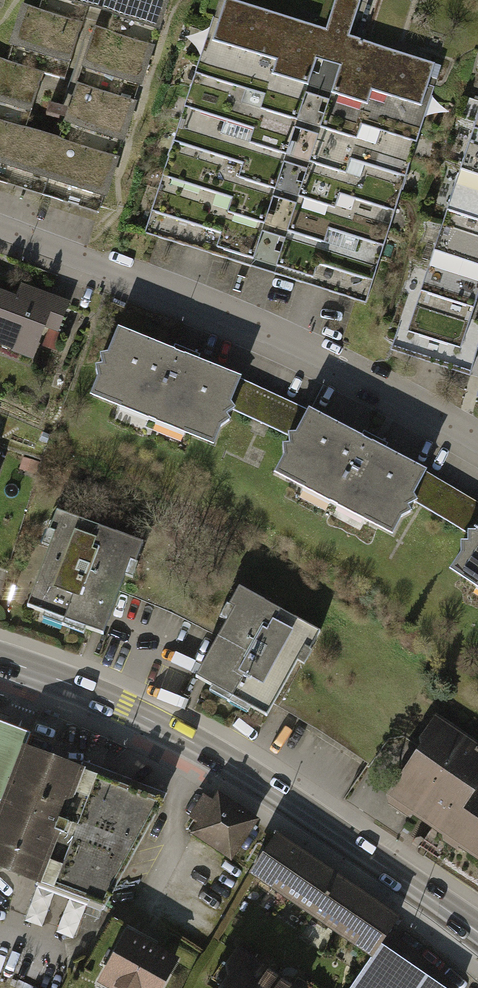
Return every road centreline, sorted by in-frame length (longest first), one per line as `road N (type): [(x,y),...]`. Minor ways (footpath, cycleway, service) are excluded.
road 1 (primary): [(0,659),(183,737),(477,933)]
road 2 (residential): [(477,441),(230,320),(0,231)]

